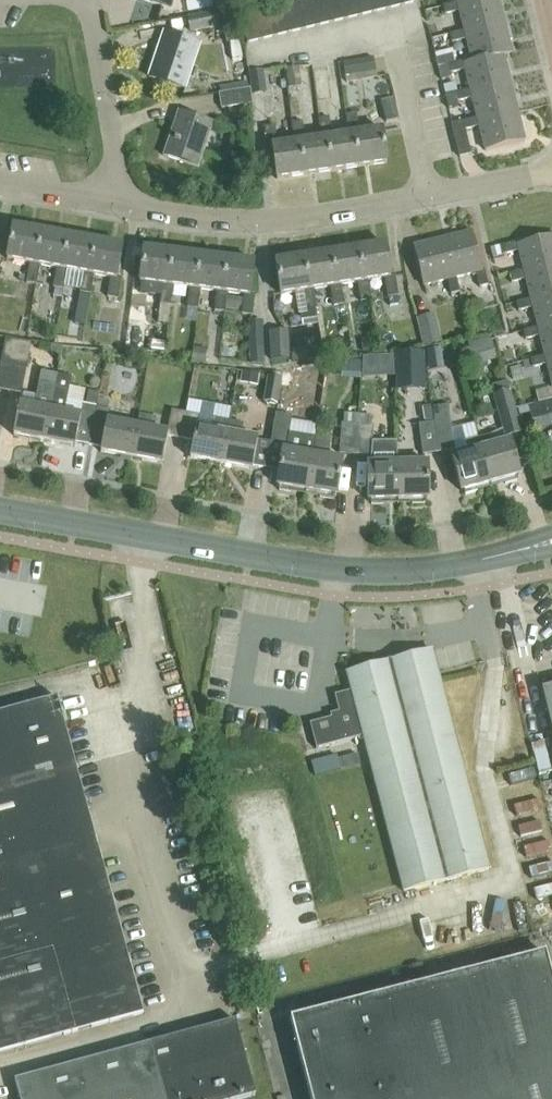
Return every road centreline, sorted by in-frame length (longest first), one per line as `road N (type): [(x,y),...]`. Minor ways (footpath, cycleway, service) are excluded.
road 1 (tertiary): [(0,512),(340,571),(446,566),(551,543)]
road 2 (residential): [(112,203),(211,220),(299,220),(551,173)]
road 3 (residential): [(112,203),(119,155),(88,16),(74,0)]

